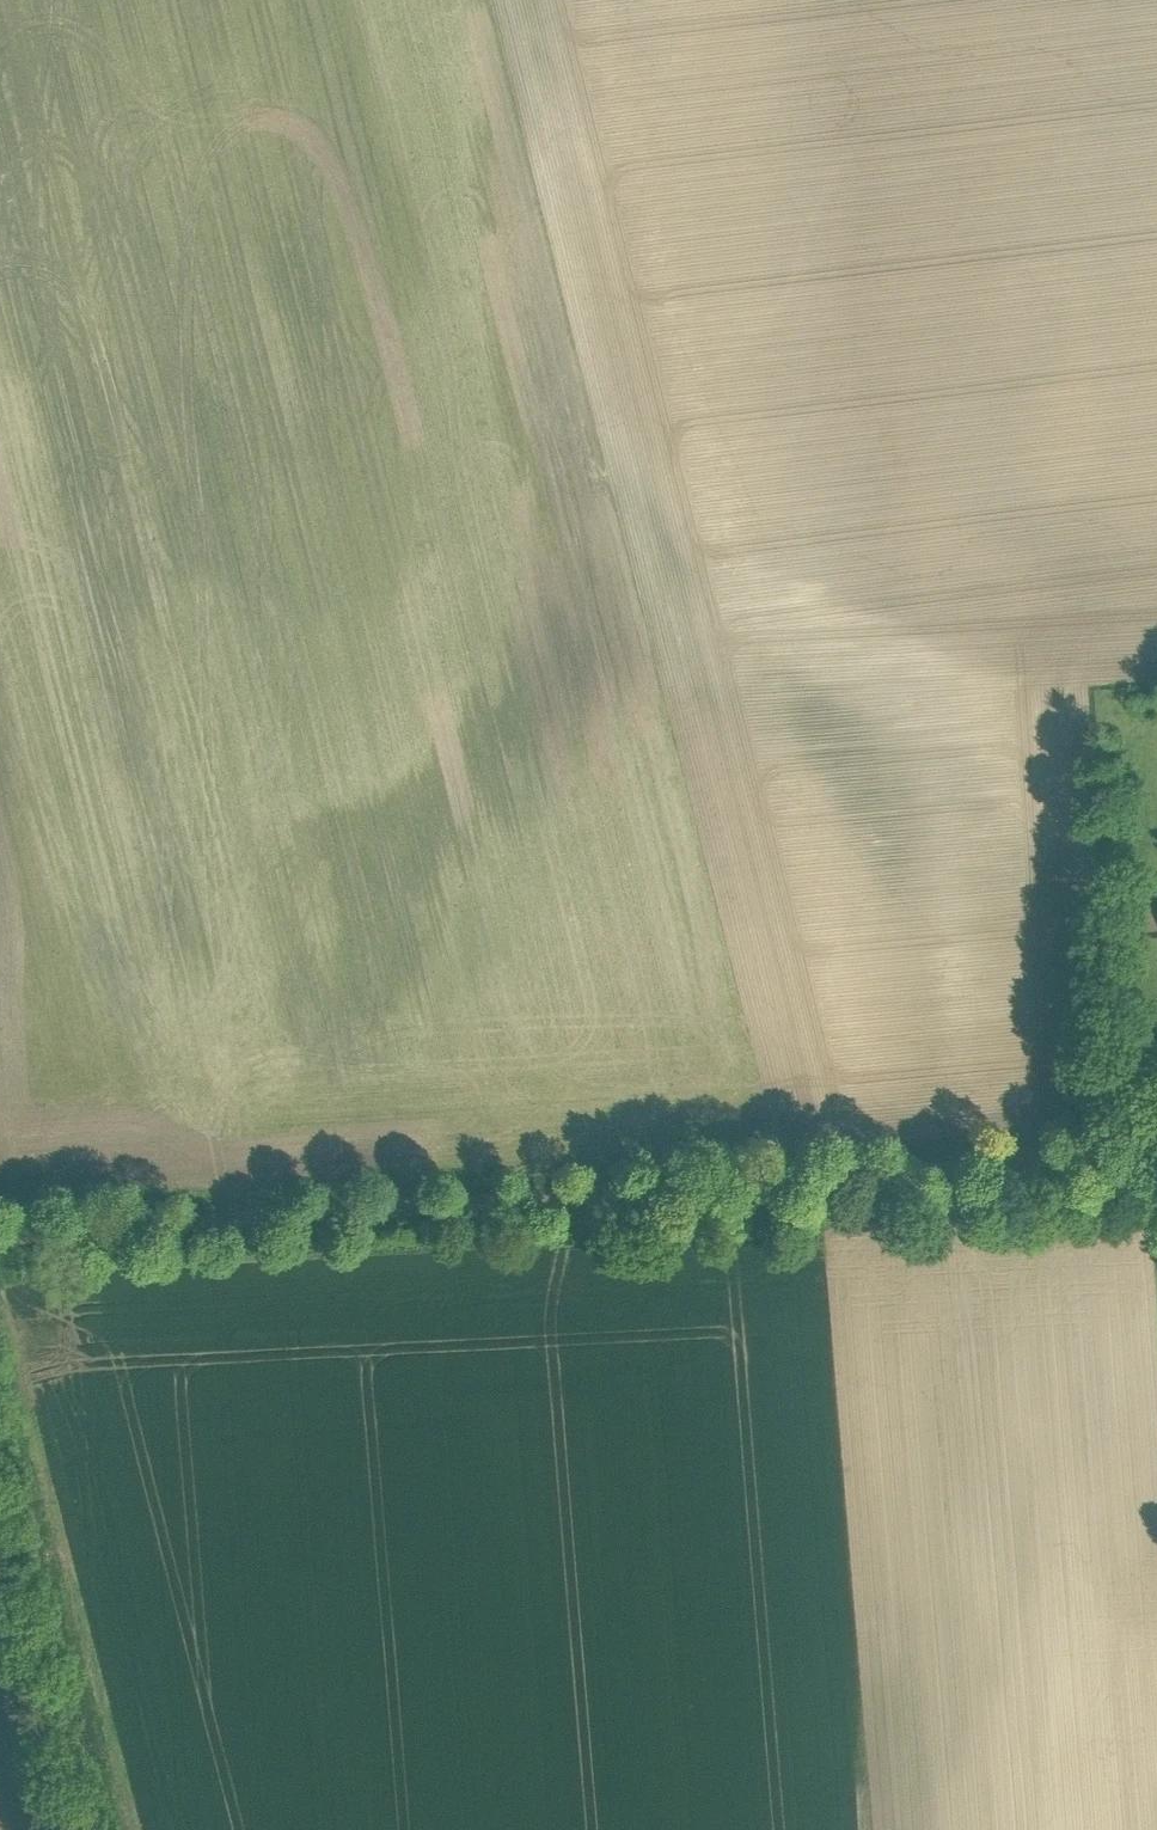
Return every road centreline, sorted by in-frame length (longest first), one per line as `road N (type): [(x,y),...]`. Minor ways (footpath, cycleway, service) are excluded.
road 1 (residential): [(0,1235),(1156,1152)]

